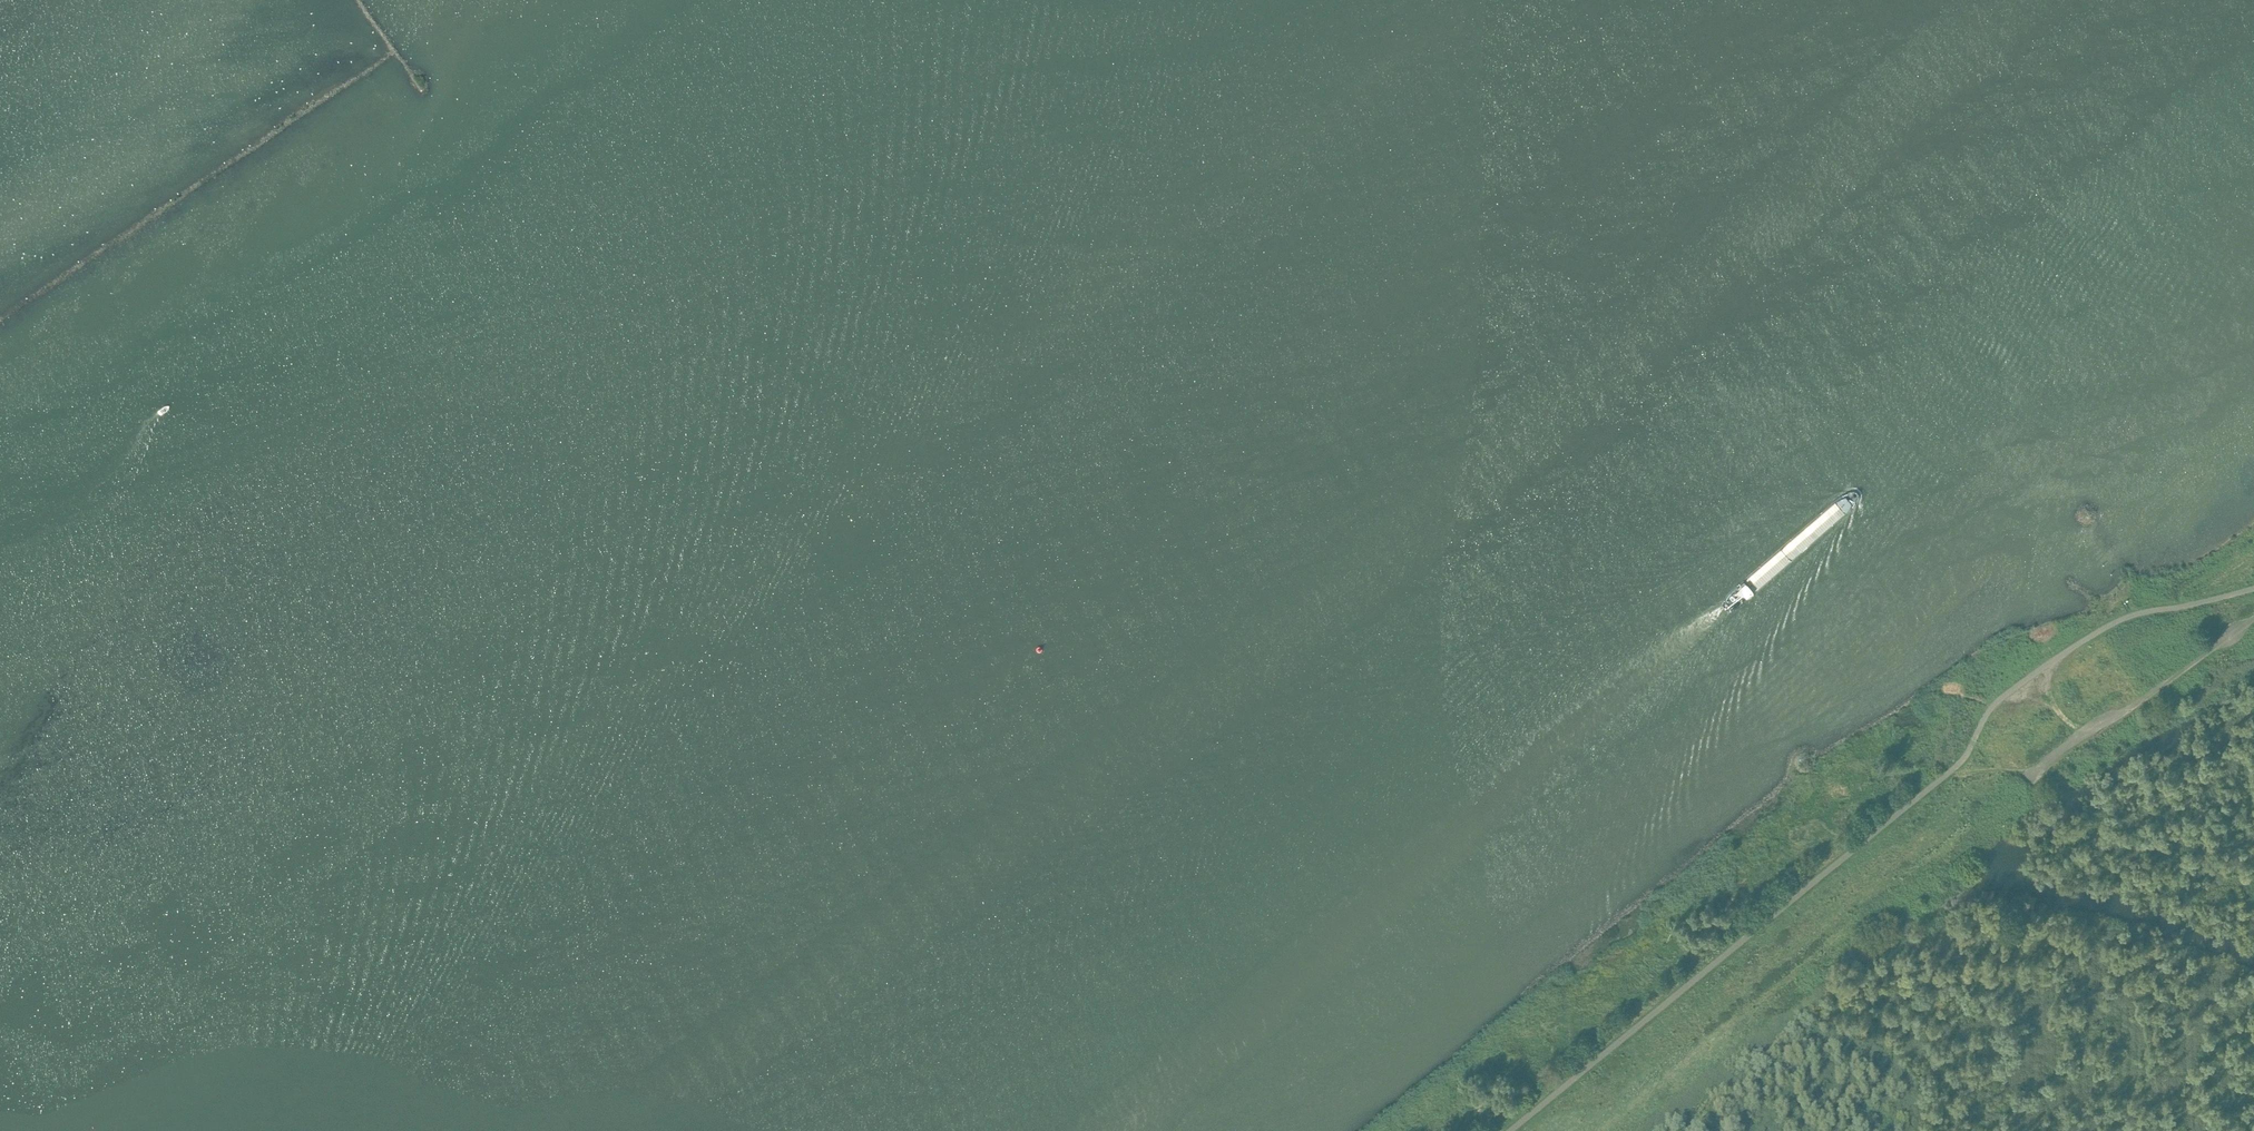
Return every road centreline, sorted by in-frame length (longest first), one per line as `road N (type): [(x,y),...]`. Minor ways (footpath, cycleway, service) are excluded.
road 1 (track): [(1602,1130),(2025,779),(2253,618)]

